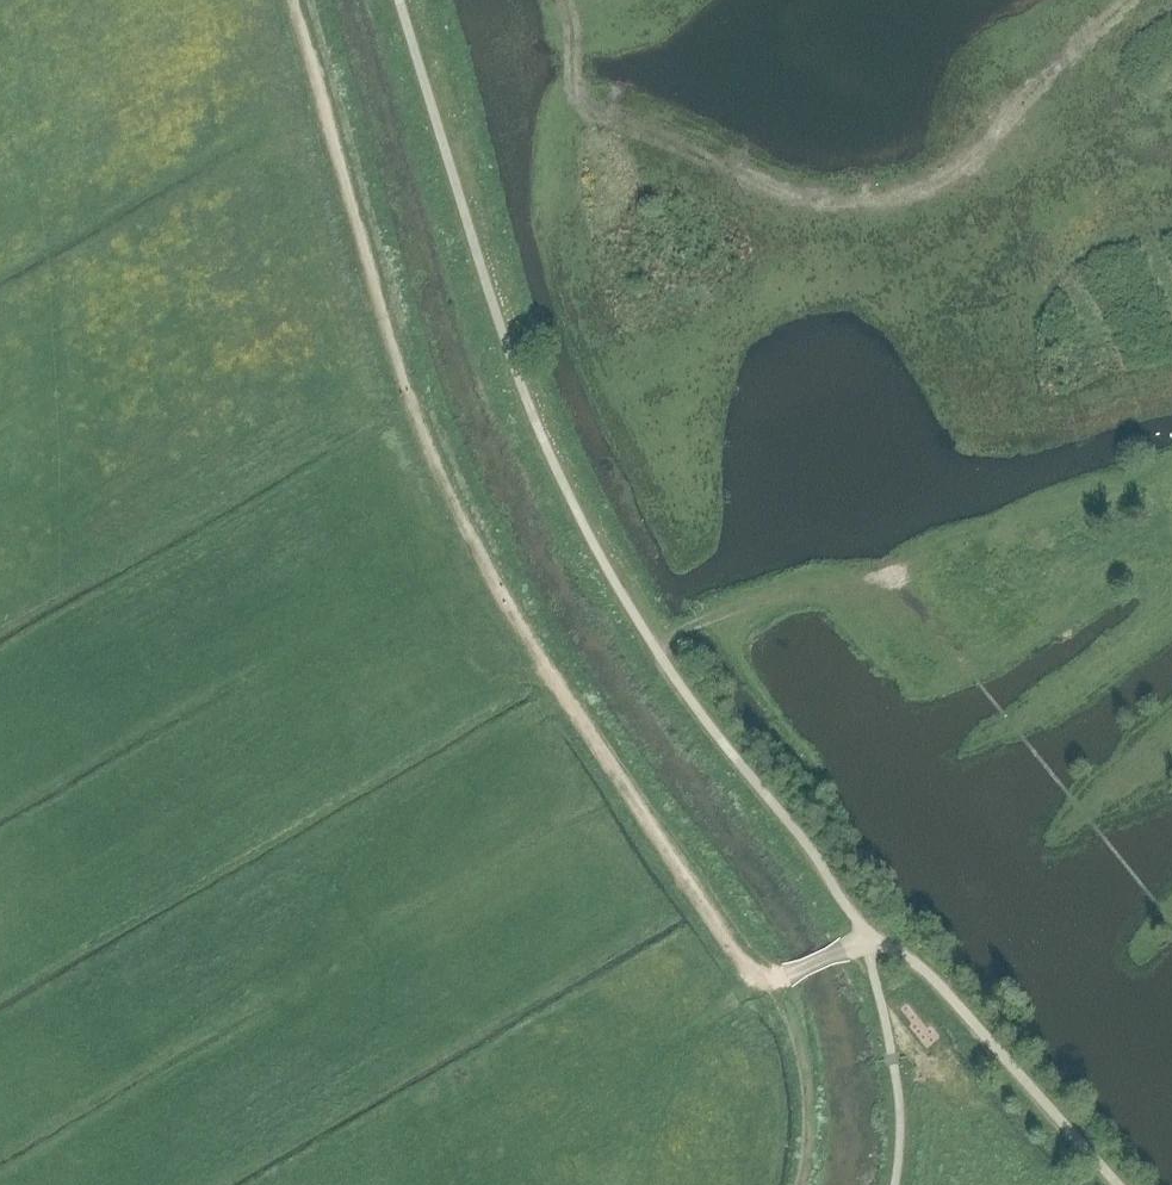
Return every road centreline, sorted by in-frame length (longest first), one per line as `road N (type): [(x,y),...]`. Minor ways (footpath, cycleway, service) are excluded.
road 1 (track): [(774,983),(741,958),(486,573),(407,398),(291,0)]
road 2 (track): [(807,1184),(816,1110),(809,1053),(774,983)]

